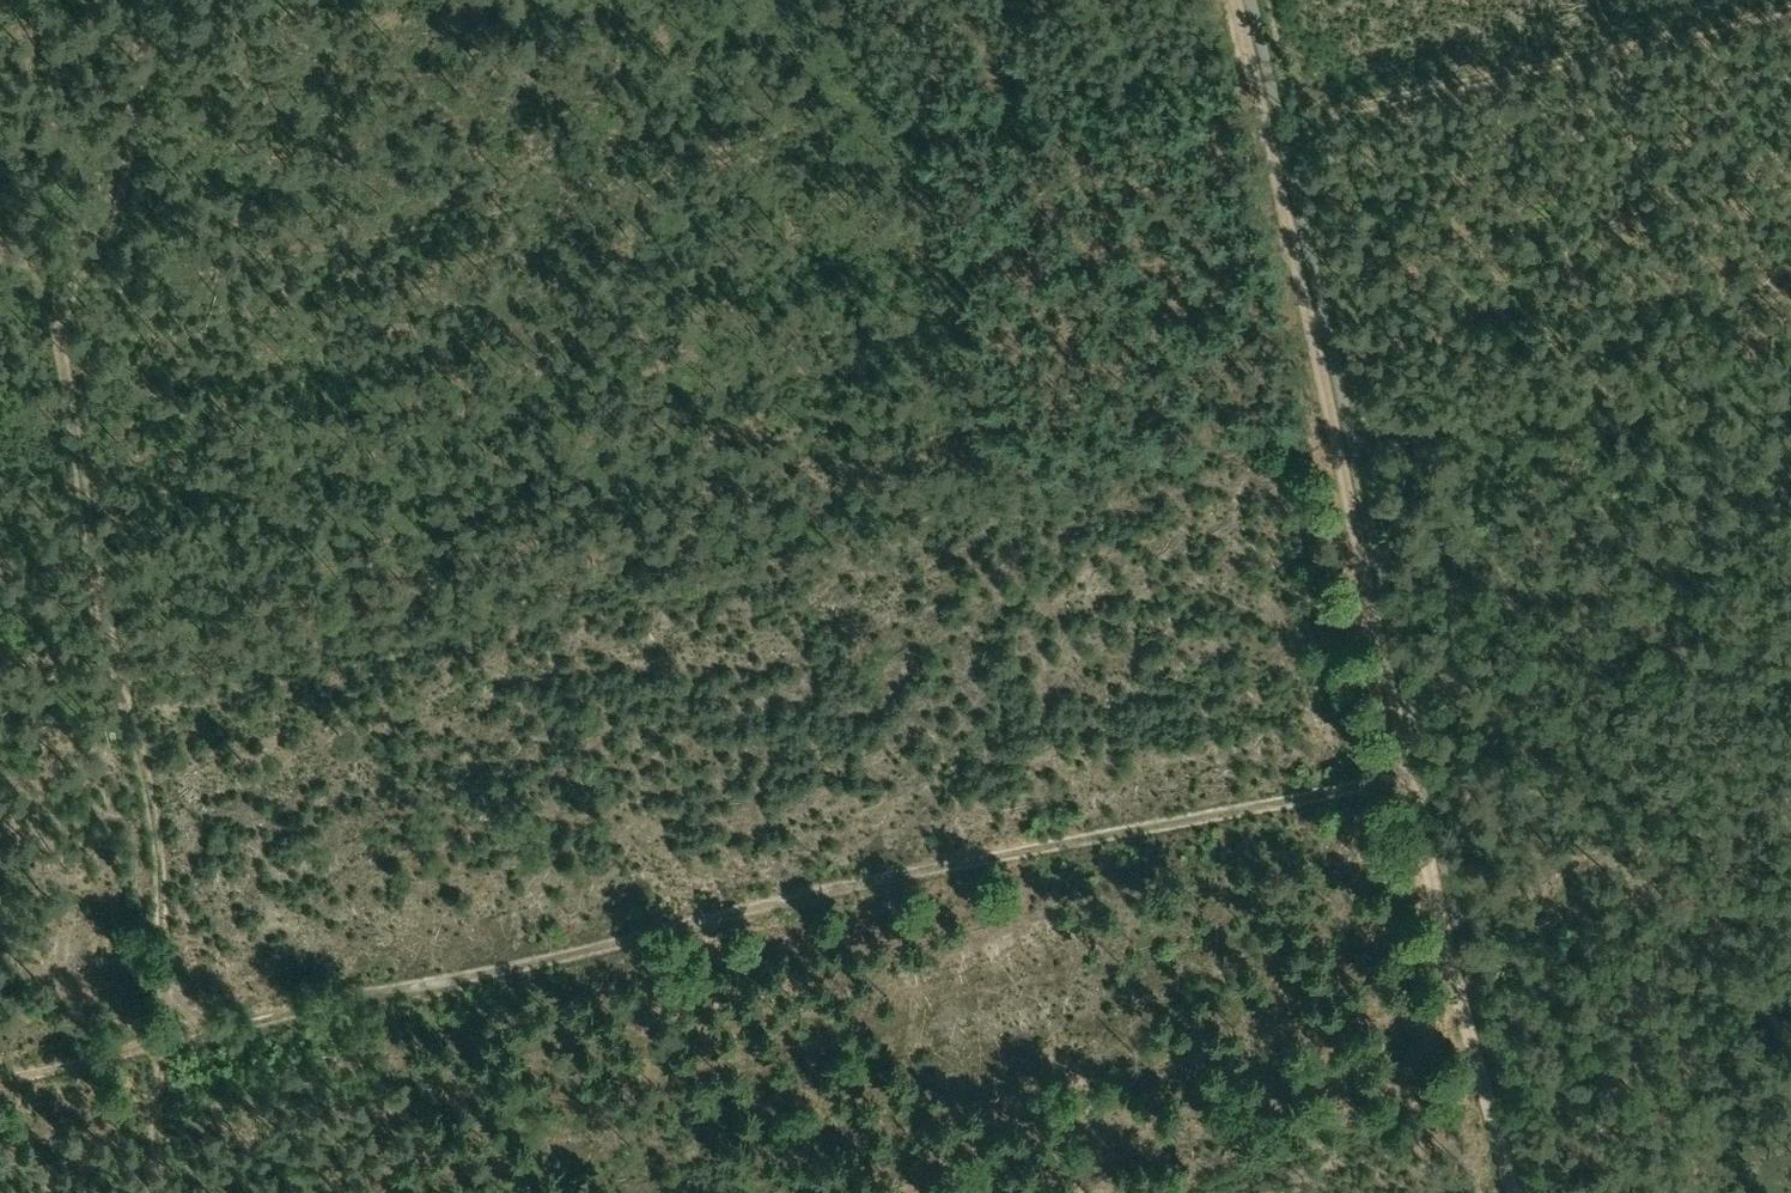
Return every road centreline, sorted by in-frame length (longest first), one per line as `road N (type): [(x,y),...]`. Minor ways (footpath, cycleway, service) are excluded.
road 1 (track): [(1497,1192),(1234,0)]
road 2 (track): [(1790,29),(1269,152)]

